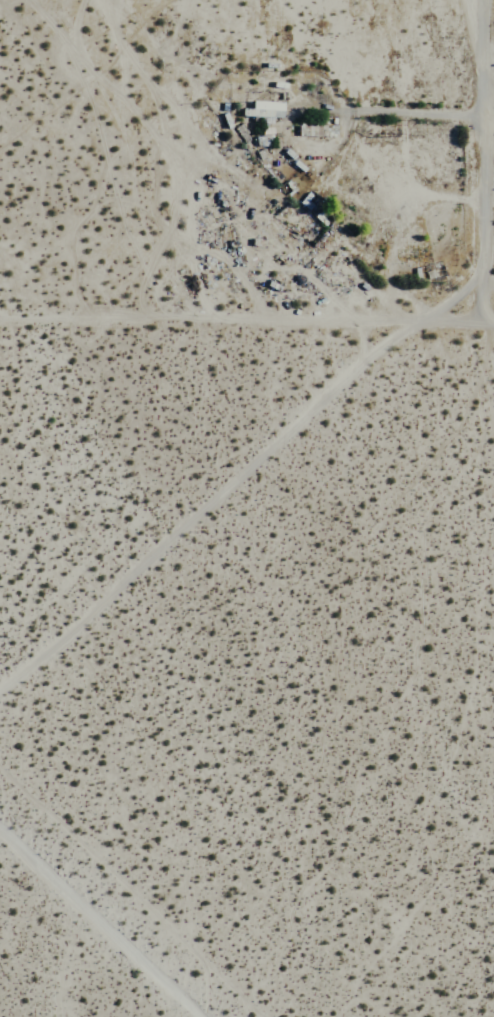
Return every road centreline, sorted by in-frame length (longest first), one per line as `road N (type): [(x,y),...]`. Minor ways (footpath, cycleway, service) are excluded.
road 1 (track): [(0,678),(157,554),(423,315)]
road 2 (residential): [(0,314),(493,315)]
road 3 (residential): [(490,0),(485,315)]
road 4 (track): [(0,832),(193,1016)]

